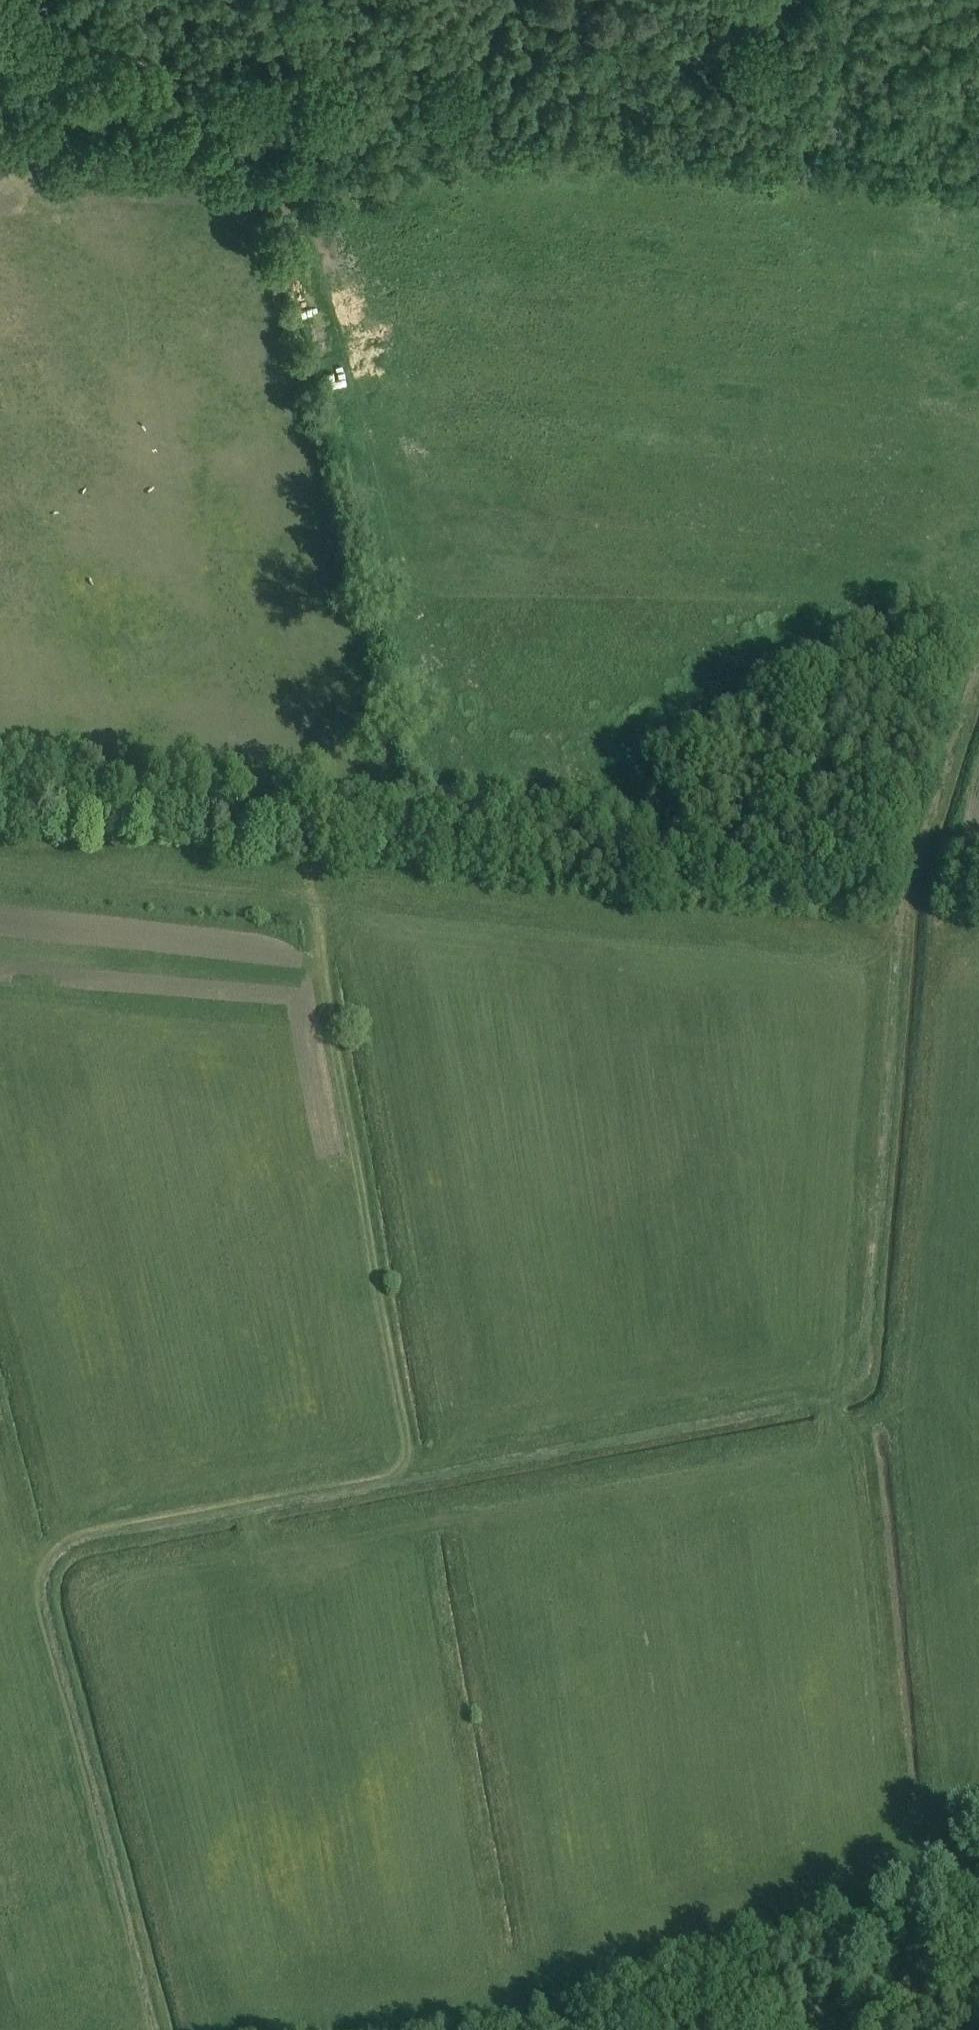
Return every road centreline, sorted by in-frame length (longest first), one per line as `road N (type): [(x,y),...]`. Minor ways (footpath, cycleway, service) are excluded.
road 1 (track): [(978,681),(909,899),(872,1359),(862,1383),(819,1403),(99,1537),(52,1565),(46,1605),(155,2029)]
road 2 (tertiary): [(978,1914),(864,2029)]

